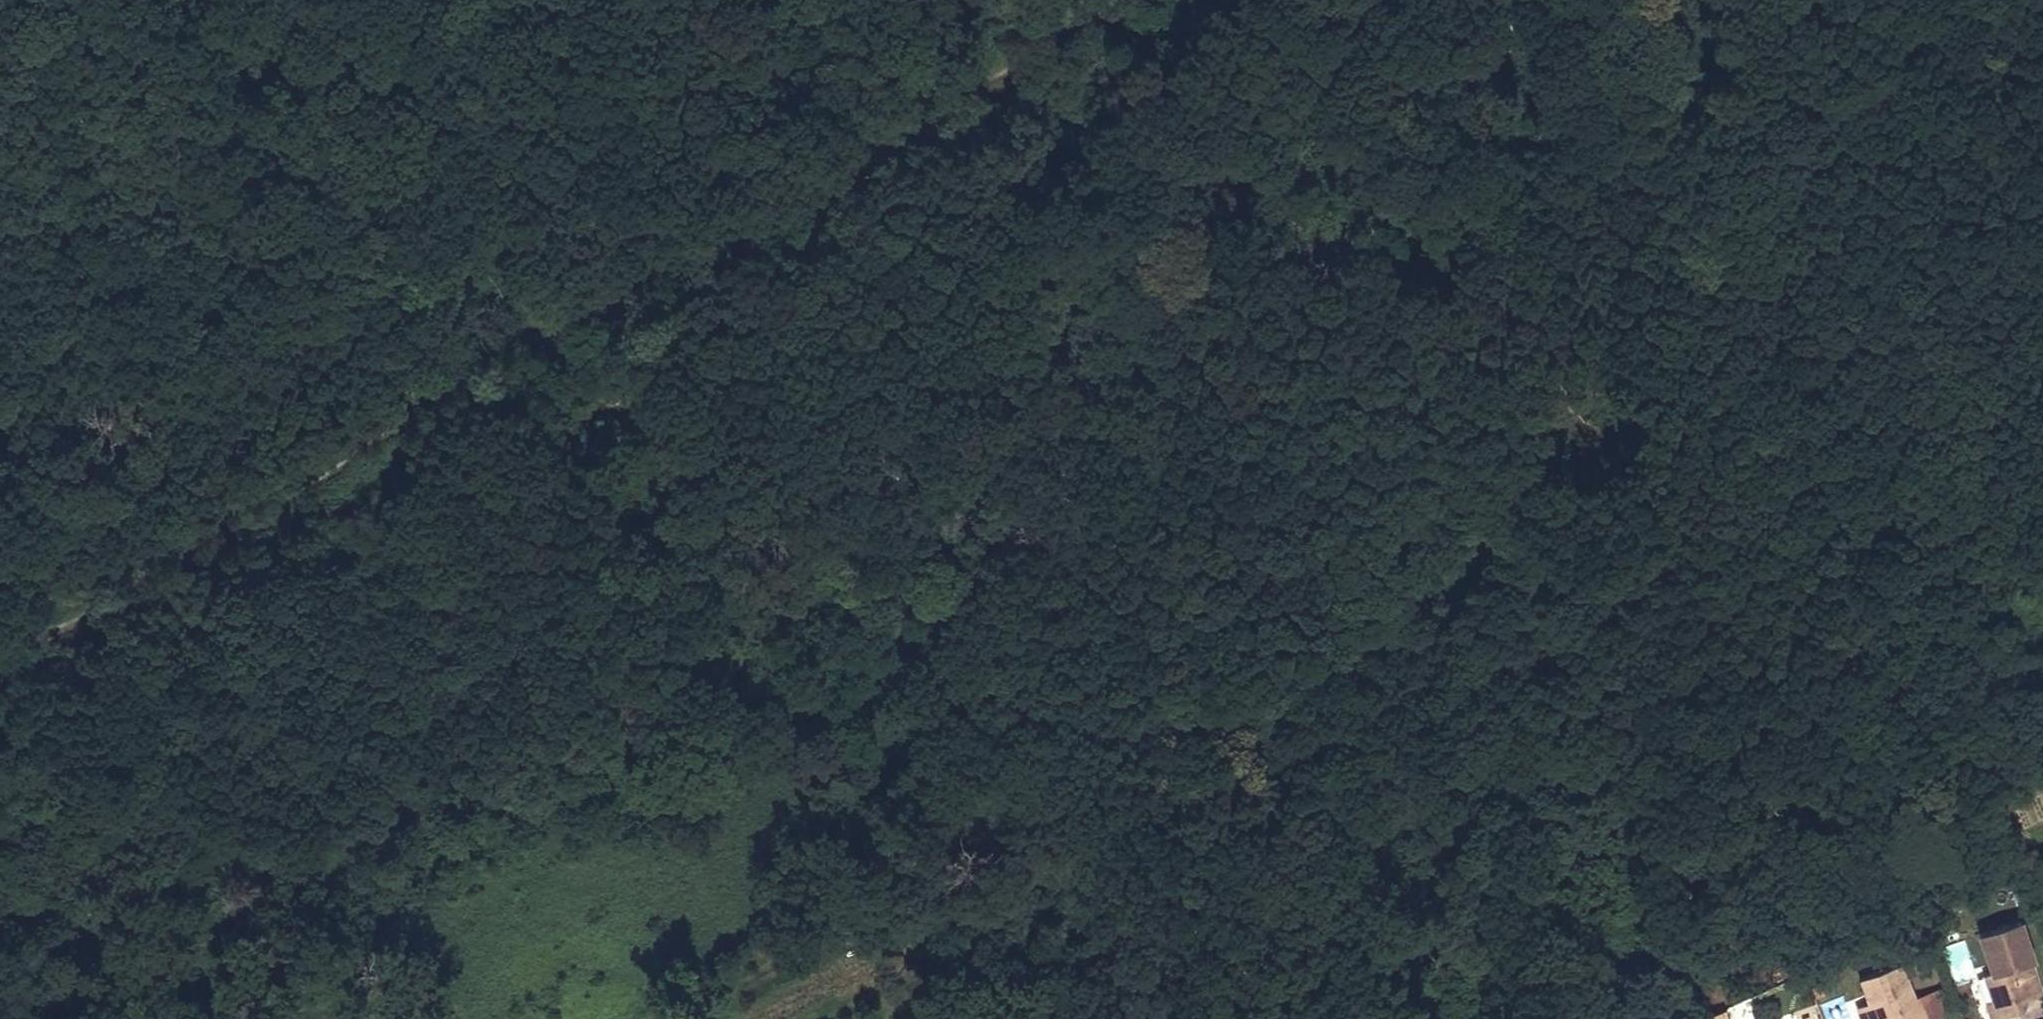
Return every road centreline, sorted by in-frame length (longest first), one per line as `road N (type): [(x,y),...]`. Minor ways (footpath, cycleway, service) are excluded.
road 1 (track): [(1131,0),(550,331),(0,662)]

